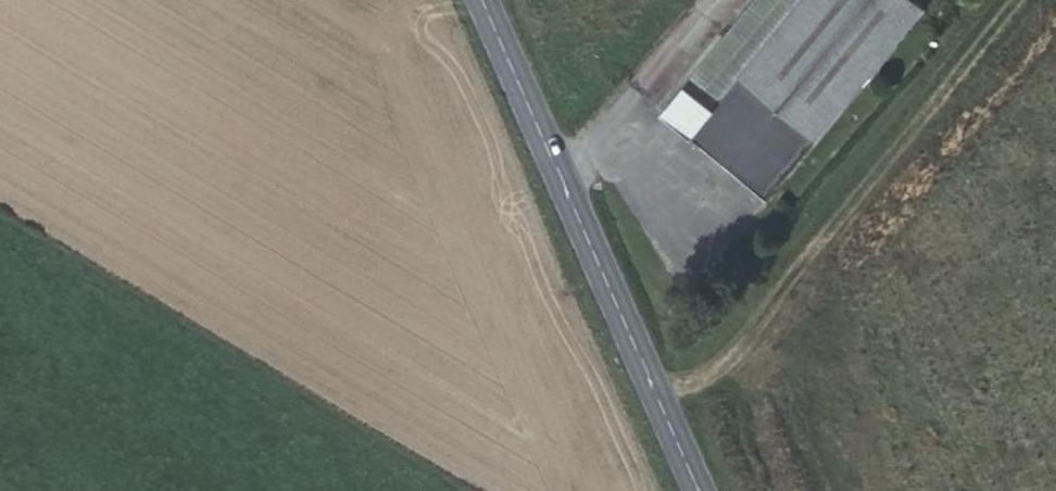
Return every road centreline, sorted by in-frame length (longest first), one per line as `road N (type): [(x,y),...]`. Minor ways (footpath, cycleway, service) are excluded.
road 1 (secondary): [(691,490),(473,0)]

